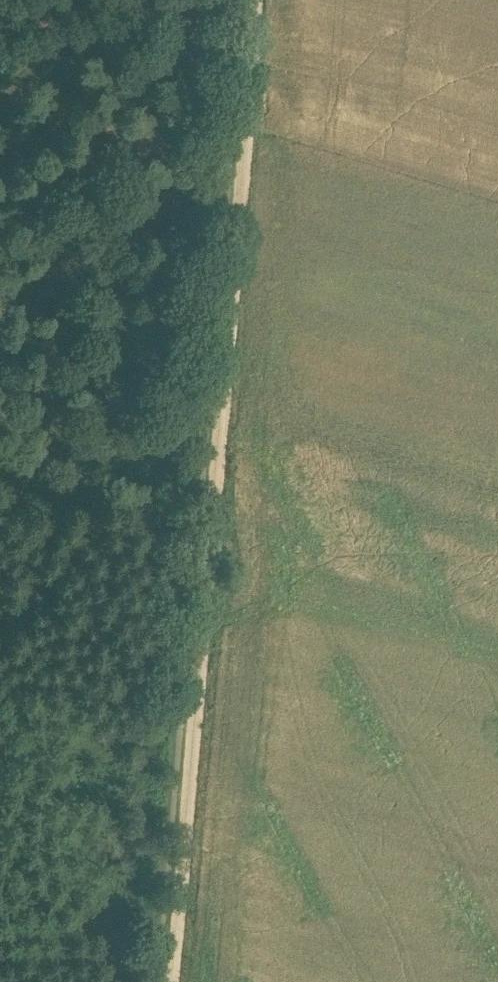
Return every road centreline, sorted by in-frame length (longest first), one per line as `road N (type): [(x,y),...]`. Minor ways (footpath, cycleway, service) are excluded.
road 1 (track): [(173,981),(257,0)]

